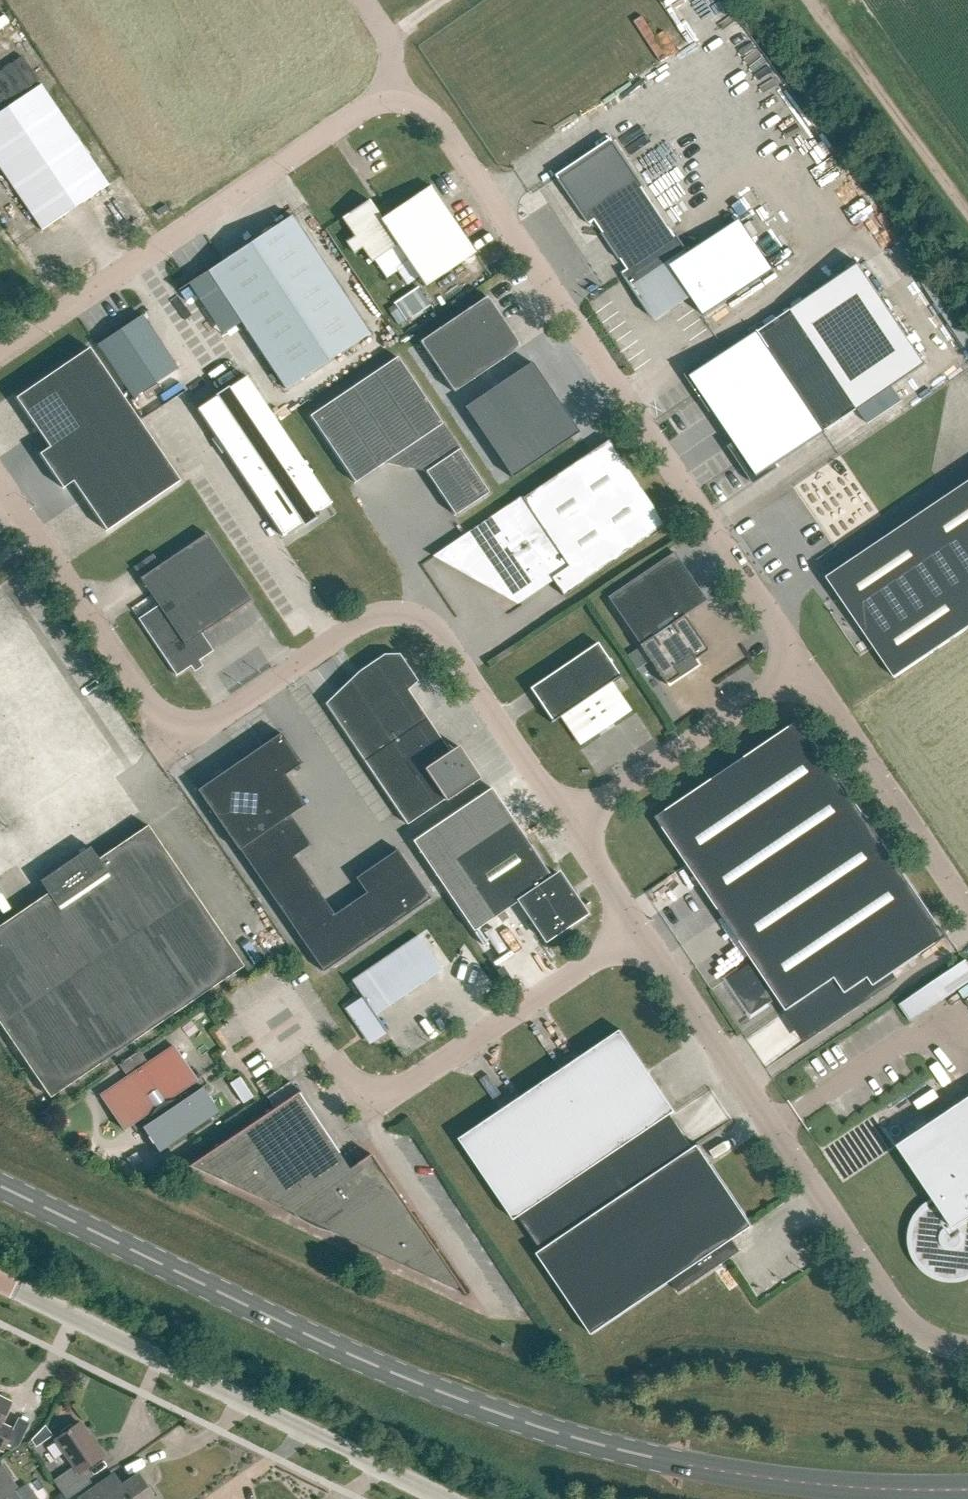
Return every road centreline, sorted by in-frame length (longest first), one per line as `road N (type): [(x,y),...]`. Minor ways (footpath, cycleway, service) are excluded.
road 1 (primary): [(967,1490),(799,1483),(544,1429),(368,1362),(0,1184)]
road 2 (unclassified): [(0,482),(151,705),(185,728),(217,719),(365,618),(398,611),(443,638),(572,824)]
road 3 (unclassified): [(802,663),(436,116),(393,100)]
road 4 (unclassified): [(641,935),(903,1322),(967,1350)]
road 5 (unclassified): [(226,1034),(286,995),(345,1082),(364,1099),(386,1096),(641,935)]
road 6 (unclassified): [(448,1498),(0,1283)]
road 7 (unclassified): [(393,100),(370,105),(0,355)]
road 8 (unclassified): [(967,909),(802,663)]
road 9 (unclassified): [(572,824),(802,663)]
road 10 (track): [(812,0),(967,211)]
road 11 (unclassified): [(572,824),(641,935)]

